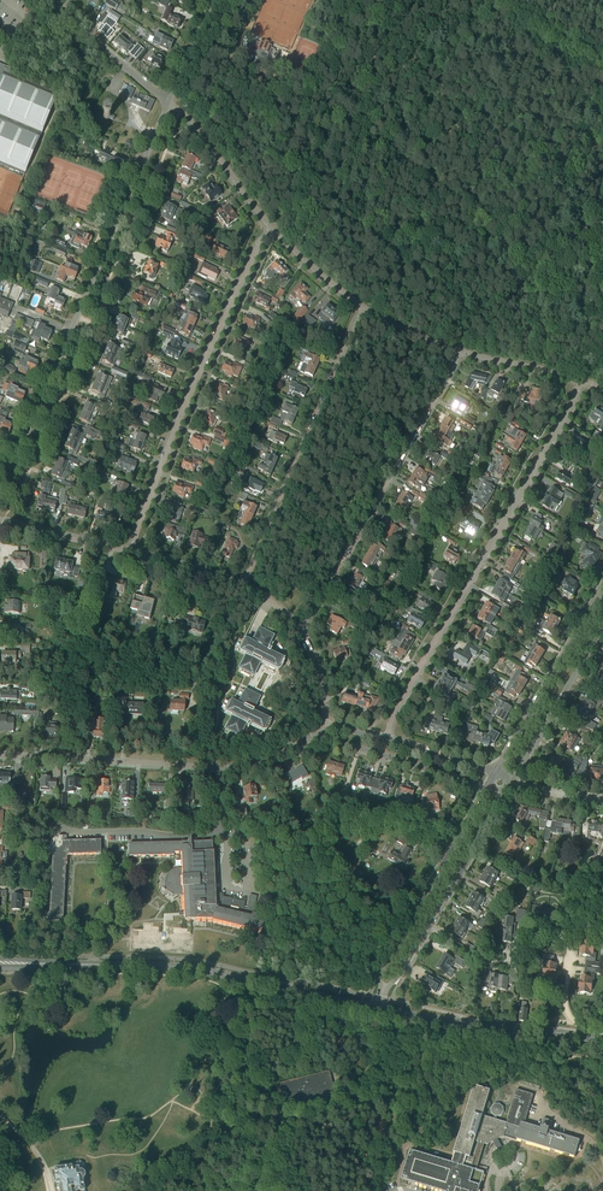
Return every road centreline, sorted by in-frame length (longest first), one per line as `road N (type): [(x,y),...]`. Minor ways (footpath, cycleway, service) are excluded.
road 1 (track): [(602,282),(466,211),(388,144),(231,59)]
road 2 (residential): [(0,495),(168,102)]
road 3 (residential): [(386,740),(582,379)]
road 4 (primary): [(379,1009),(185,968),(0,963)]
road 5 (residential): [(128,551),(201,368),(257,245),(273,231)]
road 6 (residential): [(316,733),(266,761),(233,767),(0,754)]
road 7 (residential): [(298,629),(458,351)]
road 8 (residential): [(244,586),(364,309)]
road 9 (secondary): [(383,990),(402,973),(510,786)]
road 10 (secondary): [(488,788),(387,962),(383,990)]
road 11 (primary): [(602,1039),(379,1009)]
road 12 (secondary): [(595,602),(496,772)]
road 13 (secondary): [(510,786),(602,626)]
road 14 (residential): [(316,733),(488,788)]
road 15 (residential): [(273,231),(195,125),(168,102)]
road 16 (residential): [(168,102),(45,0)]
road 17 (residential): [(128,551),(0,520)]
road 18 (residential): [(582,379),(458,351)]
road 19 (secondary): [(602,63),(494,0)]
road 20 (residential): [(244,586),(128,551)]

